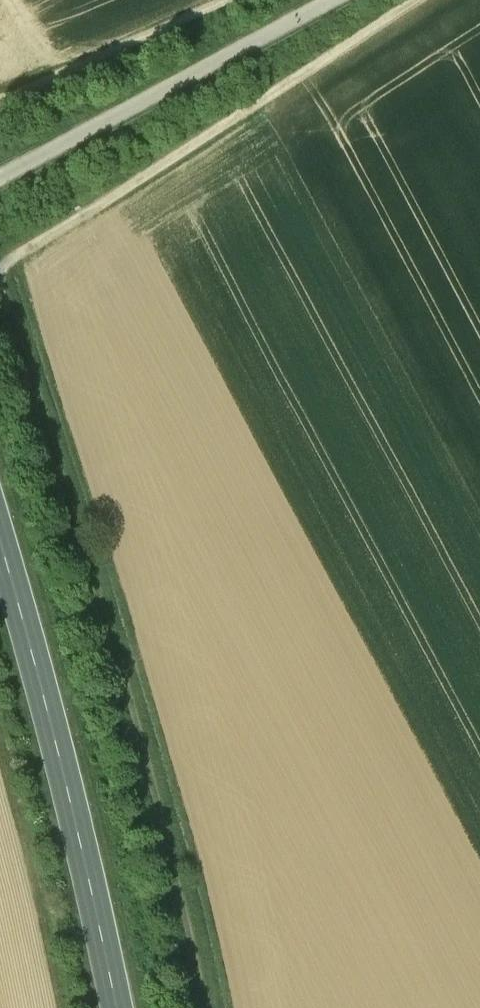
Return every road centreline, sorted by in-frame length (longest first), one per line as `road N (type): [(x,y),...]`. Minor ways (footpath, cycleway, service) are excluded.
road 1 (track): [(191,1007),(125,692),(2,265),(419,0)]
road 2 (primary): [(114,1007),(79,832),(0,553)]
road 3 (track): [(332,0),(0,179)]
road 4 (track): [(0,102),(227,0)]

